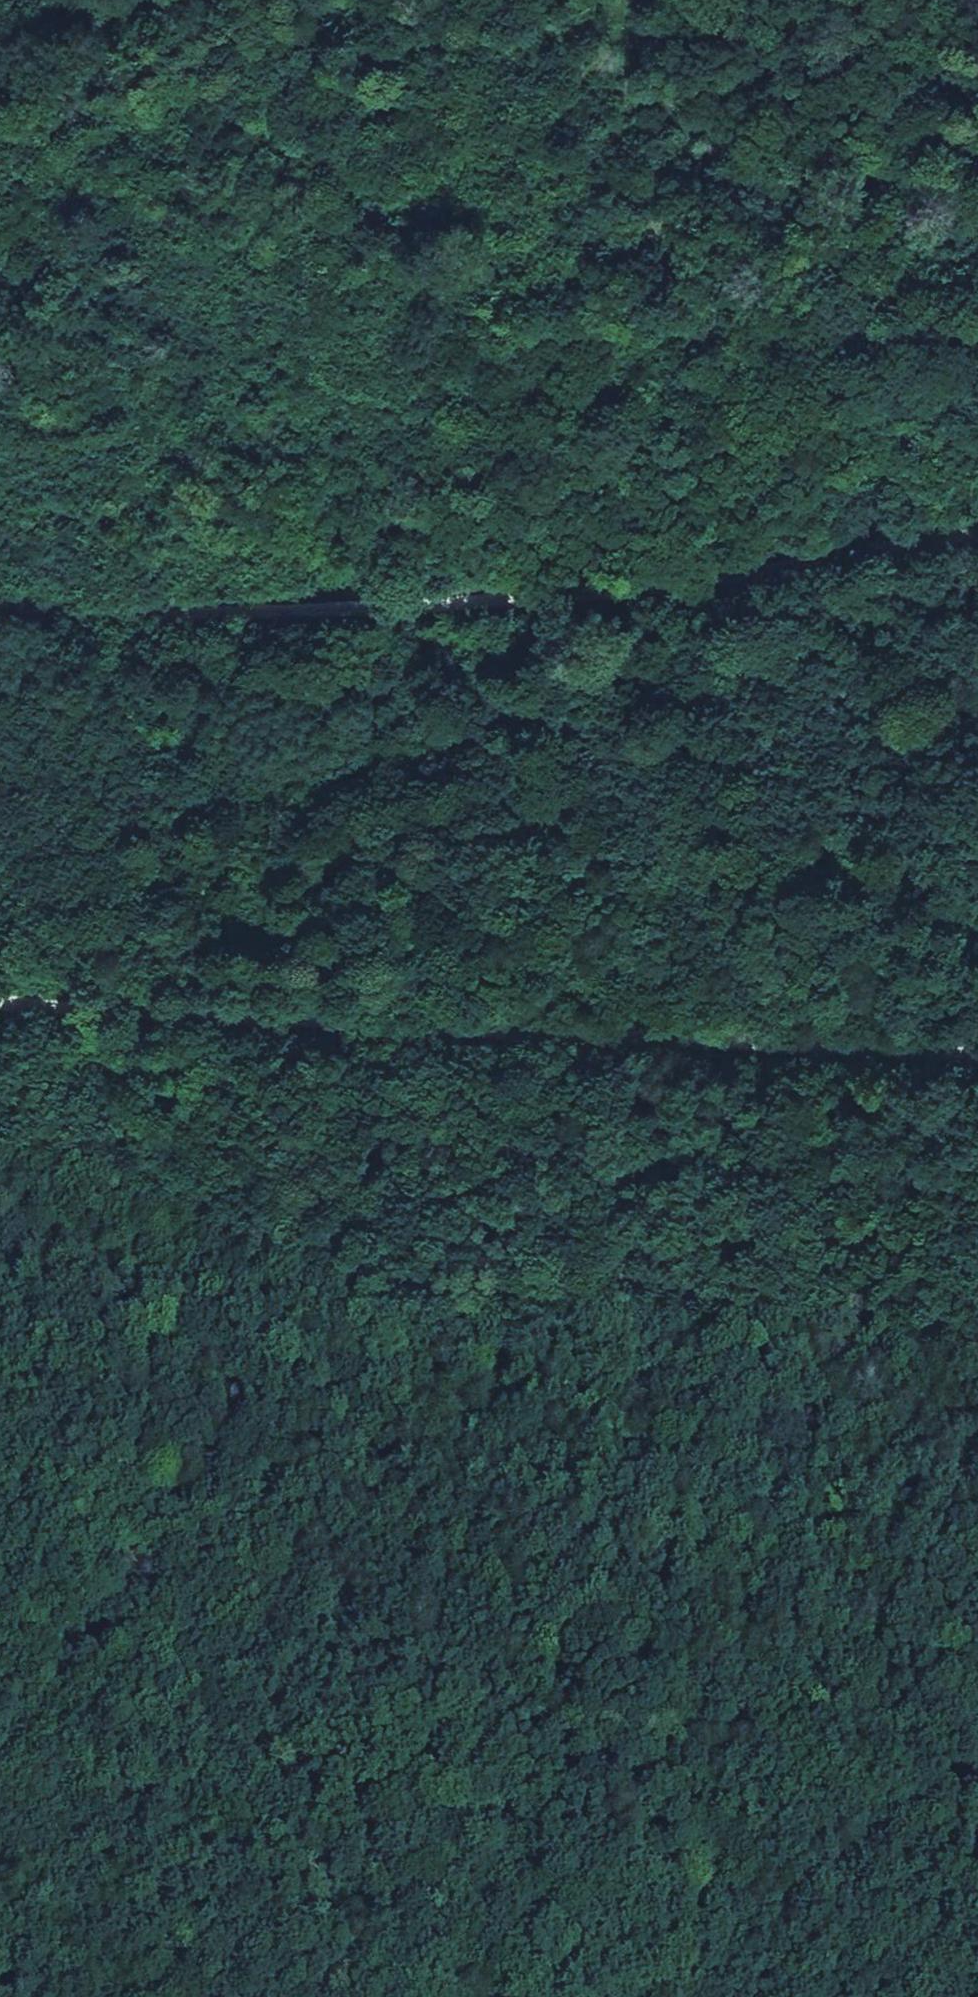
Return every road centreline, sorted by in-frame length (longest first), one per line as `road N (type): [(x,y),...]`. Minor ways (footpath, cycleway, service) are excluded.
road 1 (track): [(0,606),(89,618),(261,616),(617,592),(977,536)]
road 2 (track): [(977,1056),(68,1008)]
road 3 (track): [(442,1996),(355,1931),(196,1761),(0,1524)]

